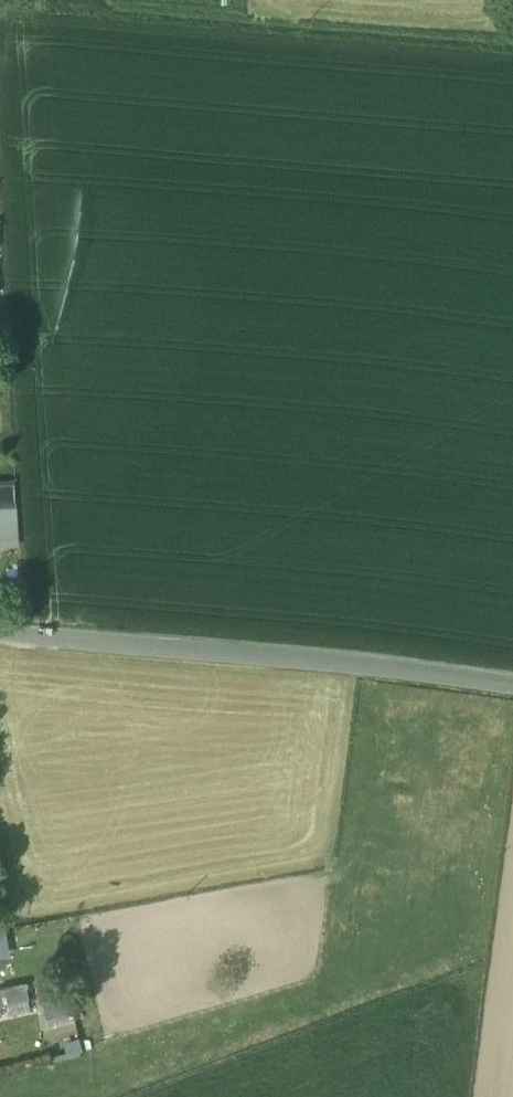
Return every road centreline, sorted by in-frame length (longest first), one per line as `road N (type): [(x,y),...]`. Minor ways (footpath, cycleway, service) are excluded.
road 1 (unclassified): [(23,633),(512,685)]

